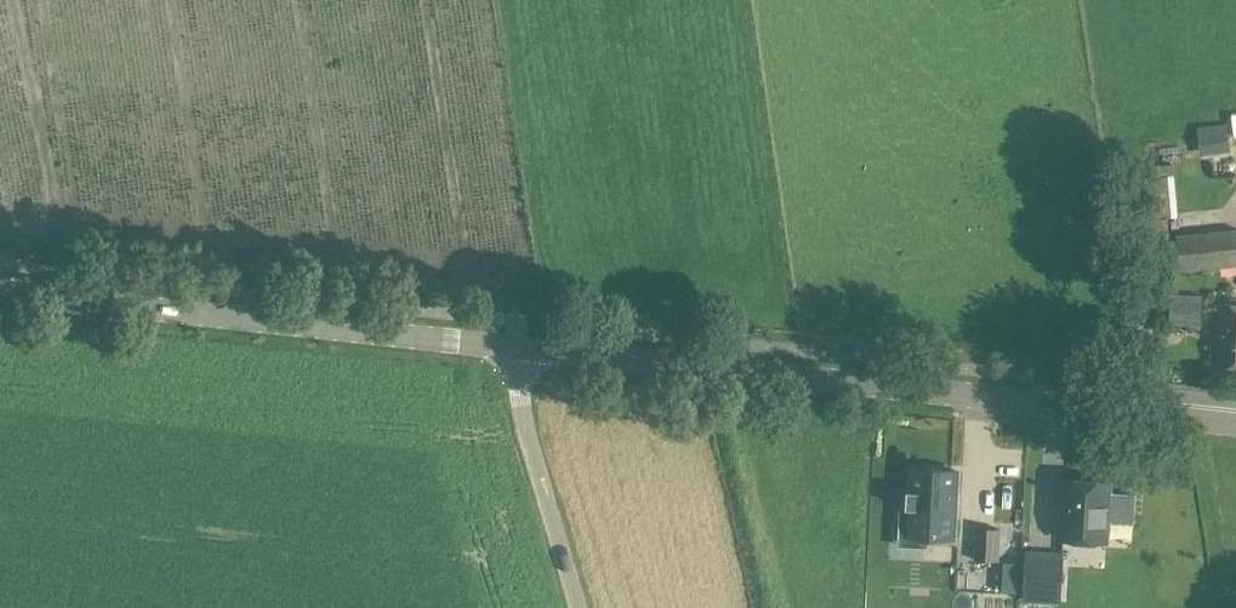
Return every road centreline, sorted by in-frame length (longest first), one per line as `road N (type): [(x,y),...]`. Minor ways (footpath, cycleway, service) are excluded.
road 1 (tertiary): [(1235,424),(506,351)]
road 2 (tertiary): [(506,351),(0,295)]
road 3 (unclassified): [(579,607),(506,351)]

